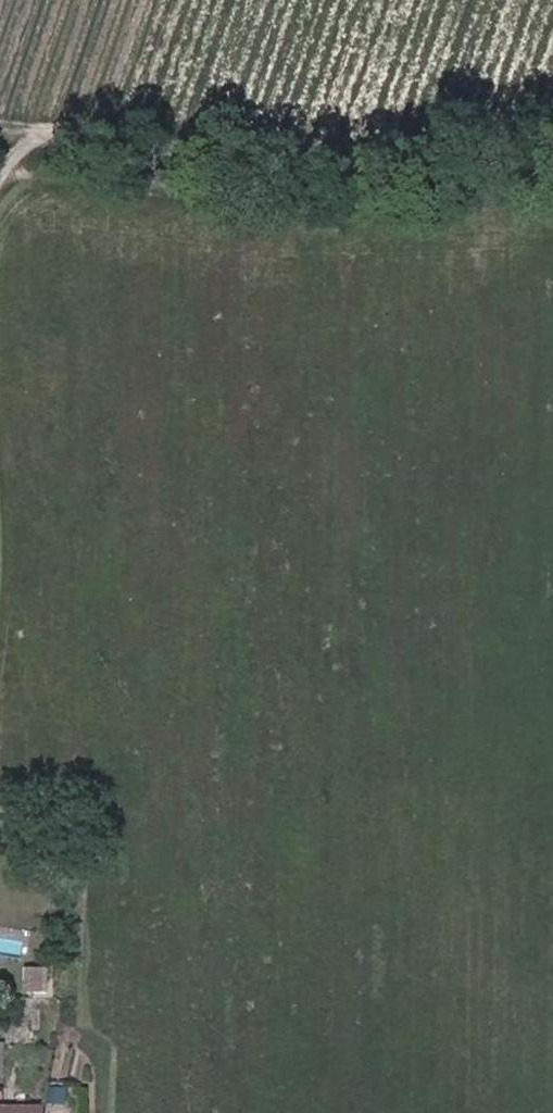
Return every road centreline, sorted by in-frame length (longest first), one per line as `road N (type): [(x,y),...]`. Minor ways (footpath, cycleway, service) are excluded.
road 1 (track): [(0,210),(23,160),(308,171),(552,151)]

